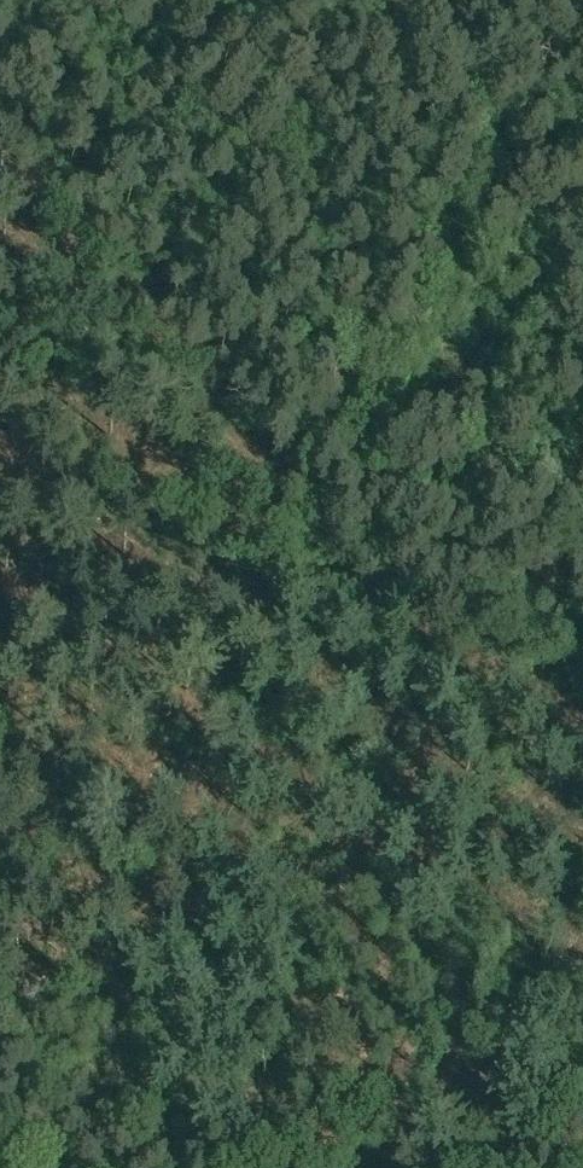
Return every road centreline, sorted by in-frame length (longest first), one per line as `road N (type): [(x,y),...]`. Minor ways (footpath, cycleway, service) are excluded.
road 1 (track): [(0,437),(355,592),(582,718)]
road 2 (track): [(0,139),(252,440),(296,565)]

